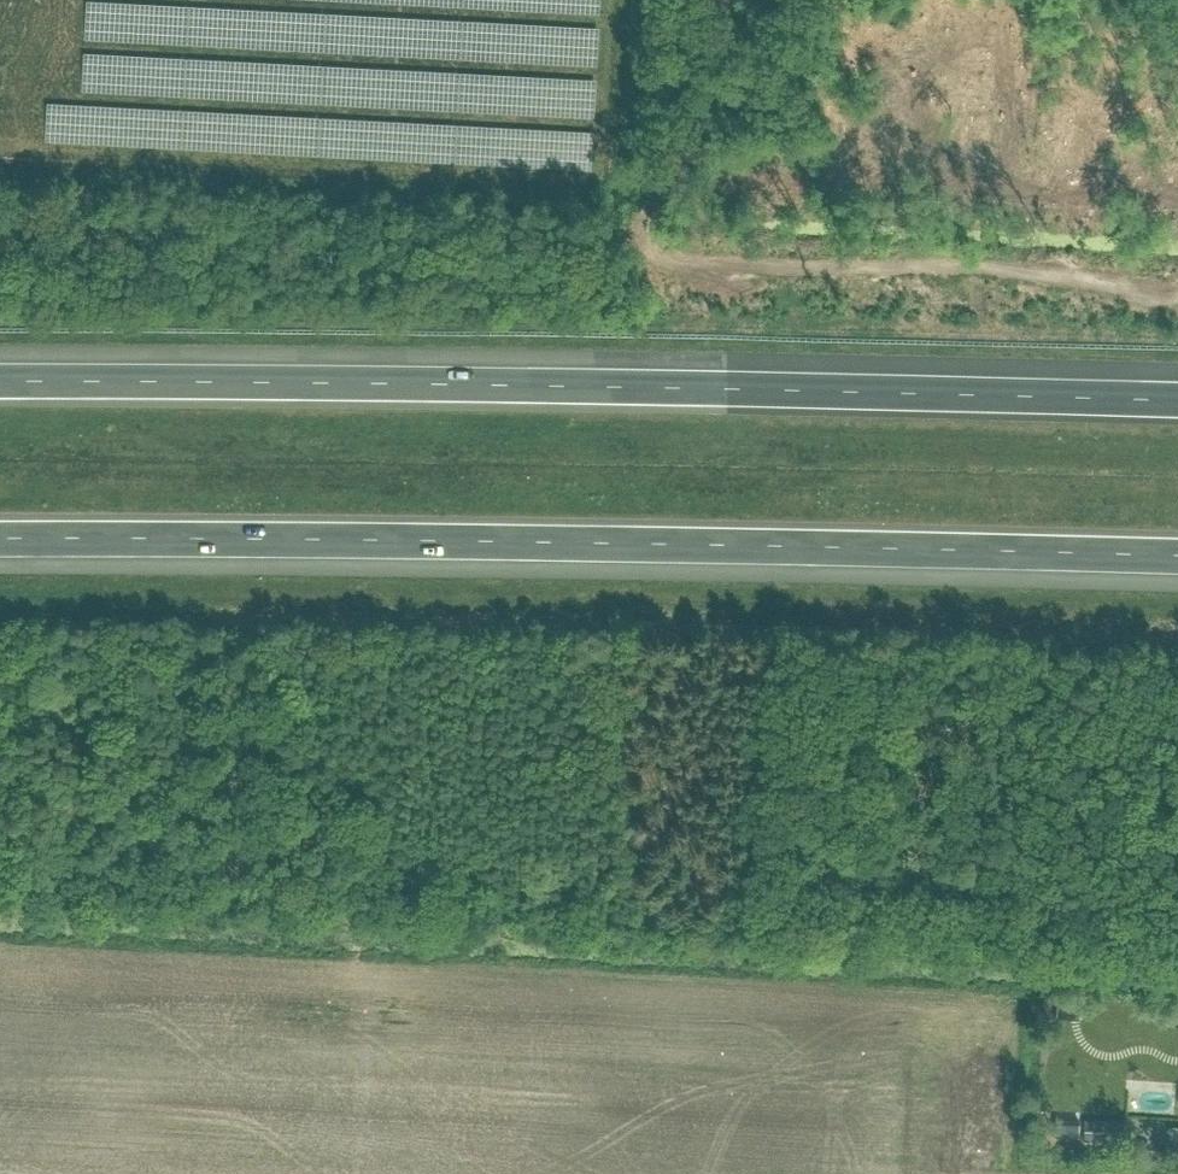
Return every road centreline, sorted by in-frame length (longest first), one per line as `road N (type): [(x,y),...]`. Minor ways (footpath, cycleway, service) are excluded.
road 1 (motorway): [(1177,399),(0,381)]
road 2 (motorway): [(0,538),(1177,554)]

